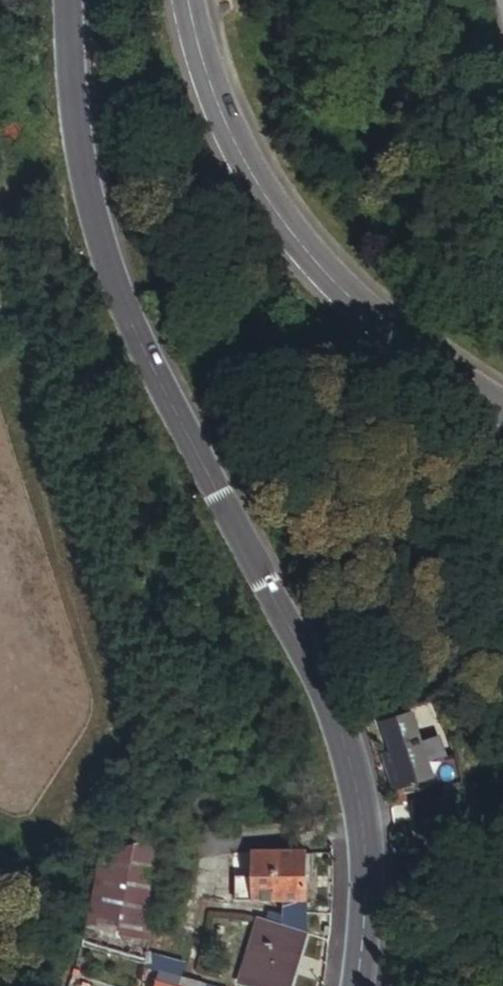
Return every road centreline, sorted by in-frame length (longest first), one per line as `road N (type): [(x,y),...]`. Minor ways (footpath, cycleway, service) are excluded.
road 1 (tertiary): [(358,985),(370,882),(366,810),(341,723),(134,326),(78,136),(68,0)]
road 2 (tertiary): [(186,0),(210,99),(255,194),(331,292),(502,421)]

